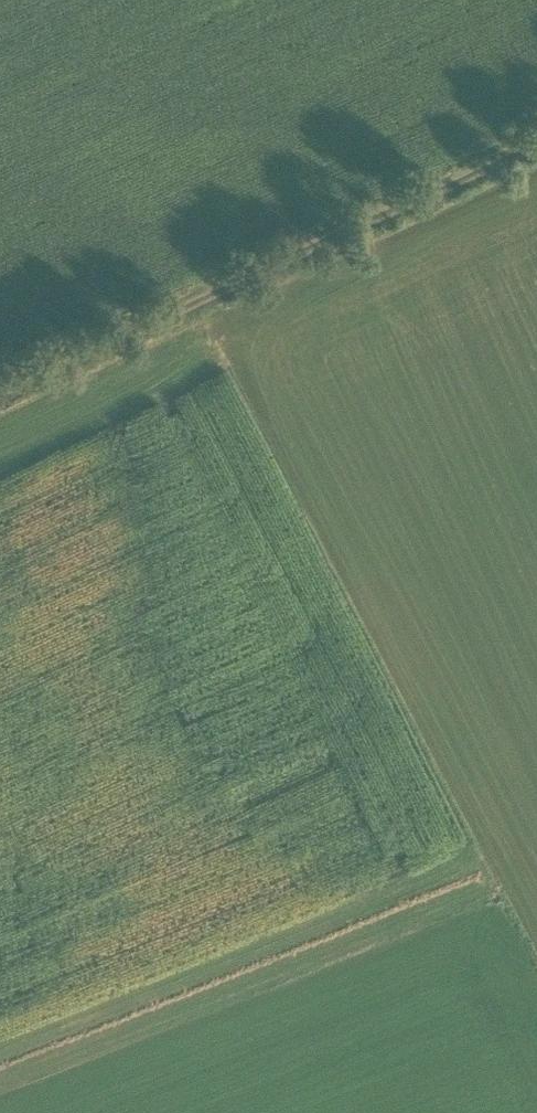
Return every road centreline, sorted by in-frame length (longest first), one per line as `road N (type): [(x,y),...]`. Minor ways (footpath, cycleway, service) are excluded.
road 1 (track): [(536,140),(0,389)]

